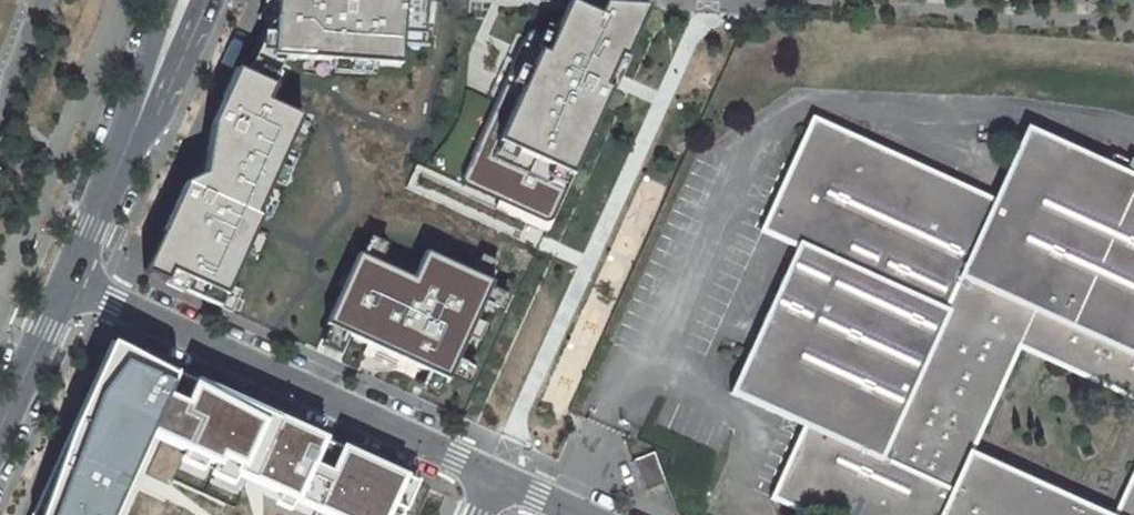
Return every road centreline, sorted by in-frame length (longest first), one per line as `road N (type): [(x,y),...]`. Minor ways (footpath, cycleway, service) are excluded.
road 1 (unclassified): [(61,283),(495,477)]
road 2 (primary): [(135,125),(61,283)]
road 3 (primary): [(135,125),(202,0)]
road 4 (primary): [(61,283),(0,409)]
road 5 (primary): [(165,0),(135,125)]

